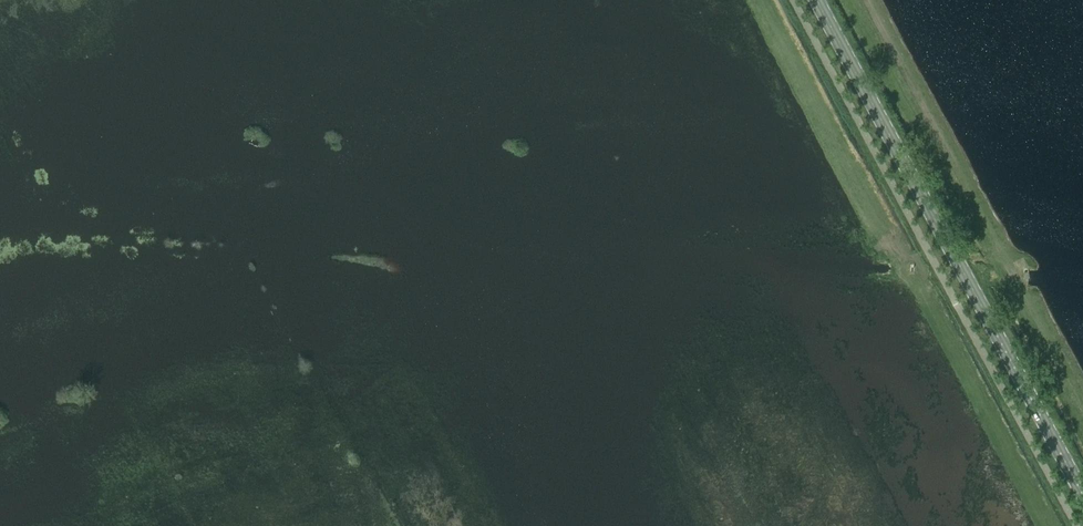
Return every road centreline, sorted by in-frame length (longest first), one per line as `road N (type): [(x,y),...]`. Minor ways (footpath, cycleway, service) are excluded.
road 1 (secondary): [(1082,496),(815,0)]

